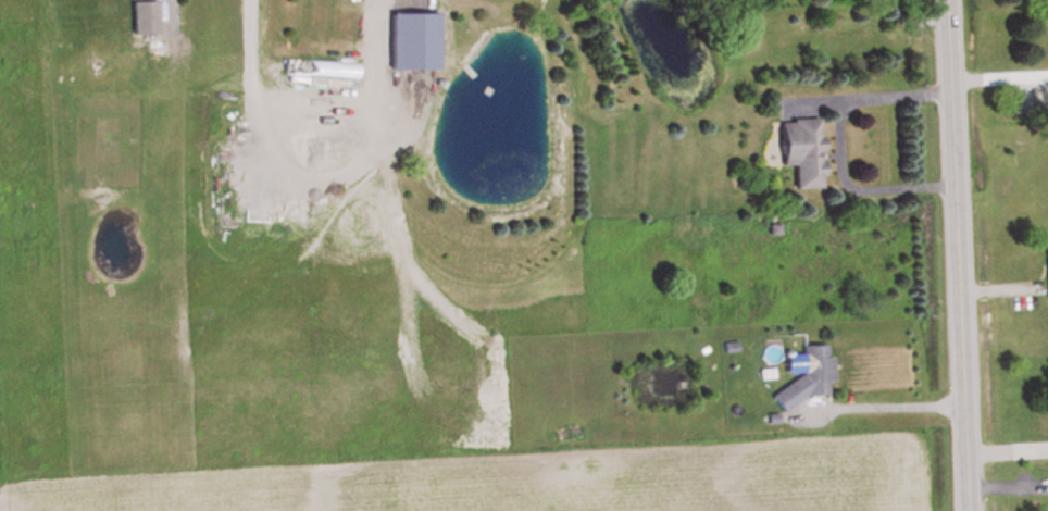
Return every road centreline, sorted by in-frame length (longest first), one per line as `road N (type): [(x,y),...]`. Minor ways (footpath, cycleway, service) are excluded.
road 1 (residential): [(969,510),(944,0)]

